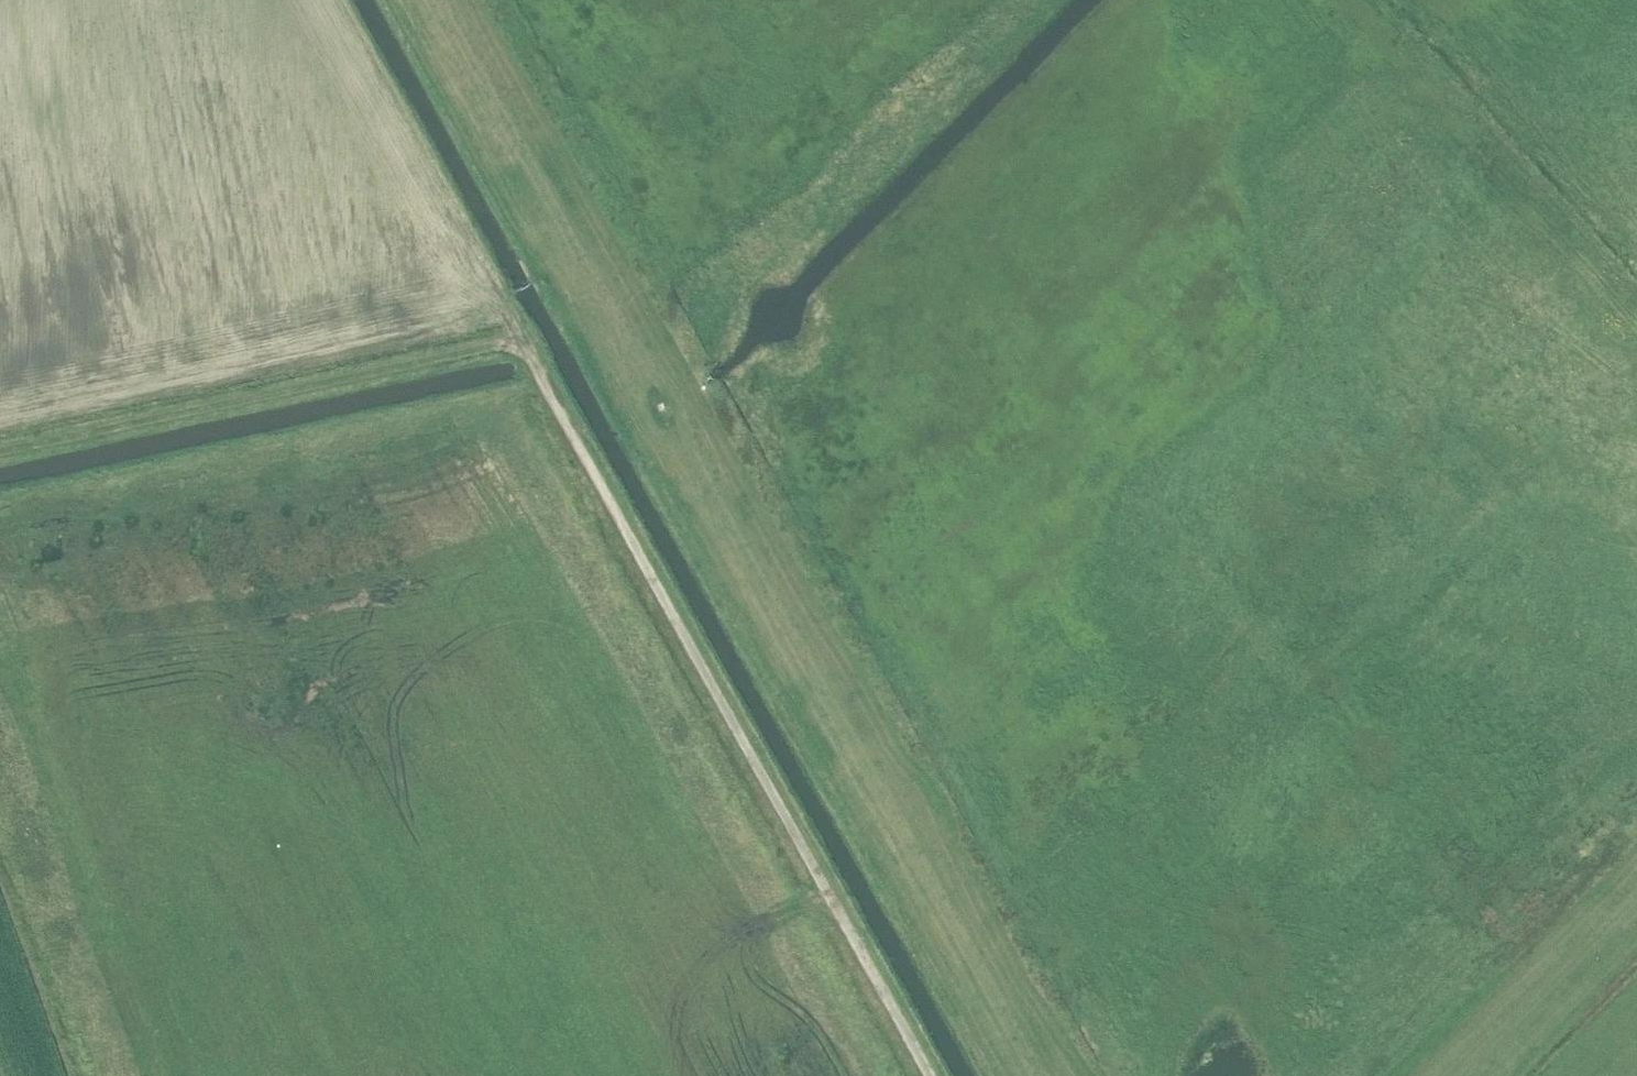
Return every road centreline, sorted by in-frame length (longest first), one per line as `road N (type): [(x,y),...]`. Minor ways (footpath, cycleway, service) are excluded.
road 1 (unclassified): [(932,1075),(521,344)]
road 2 (track): [(0,450),(521,344)]

